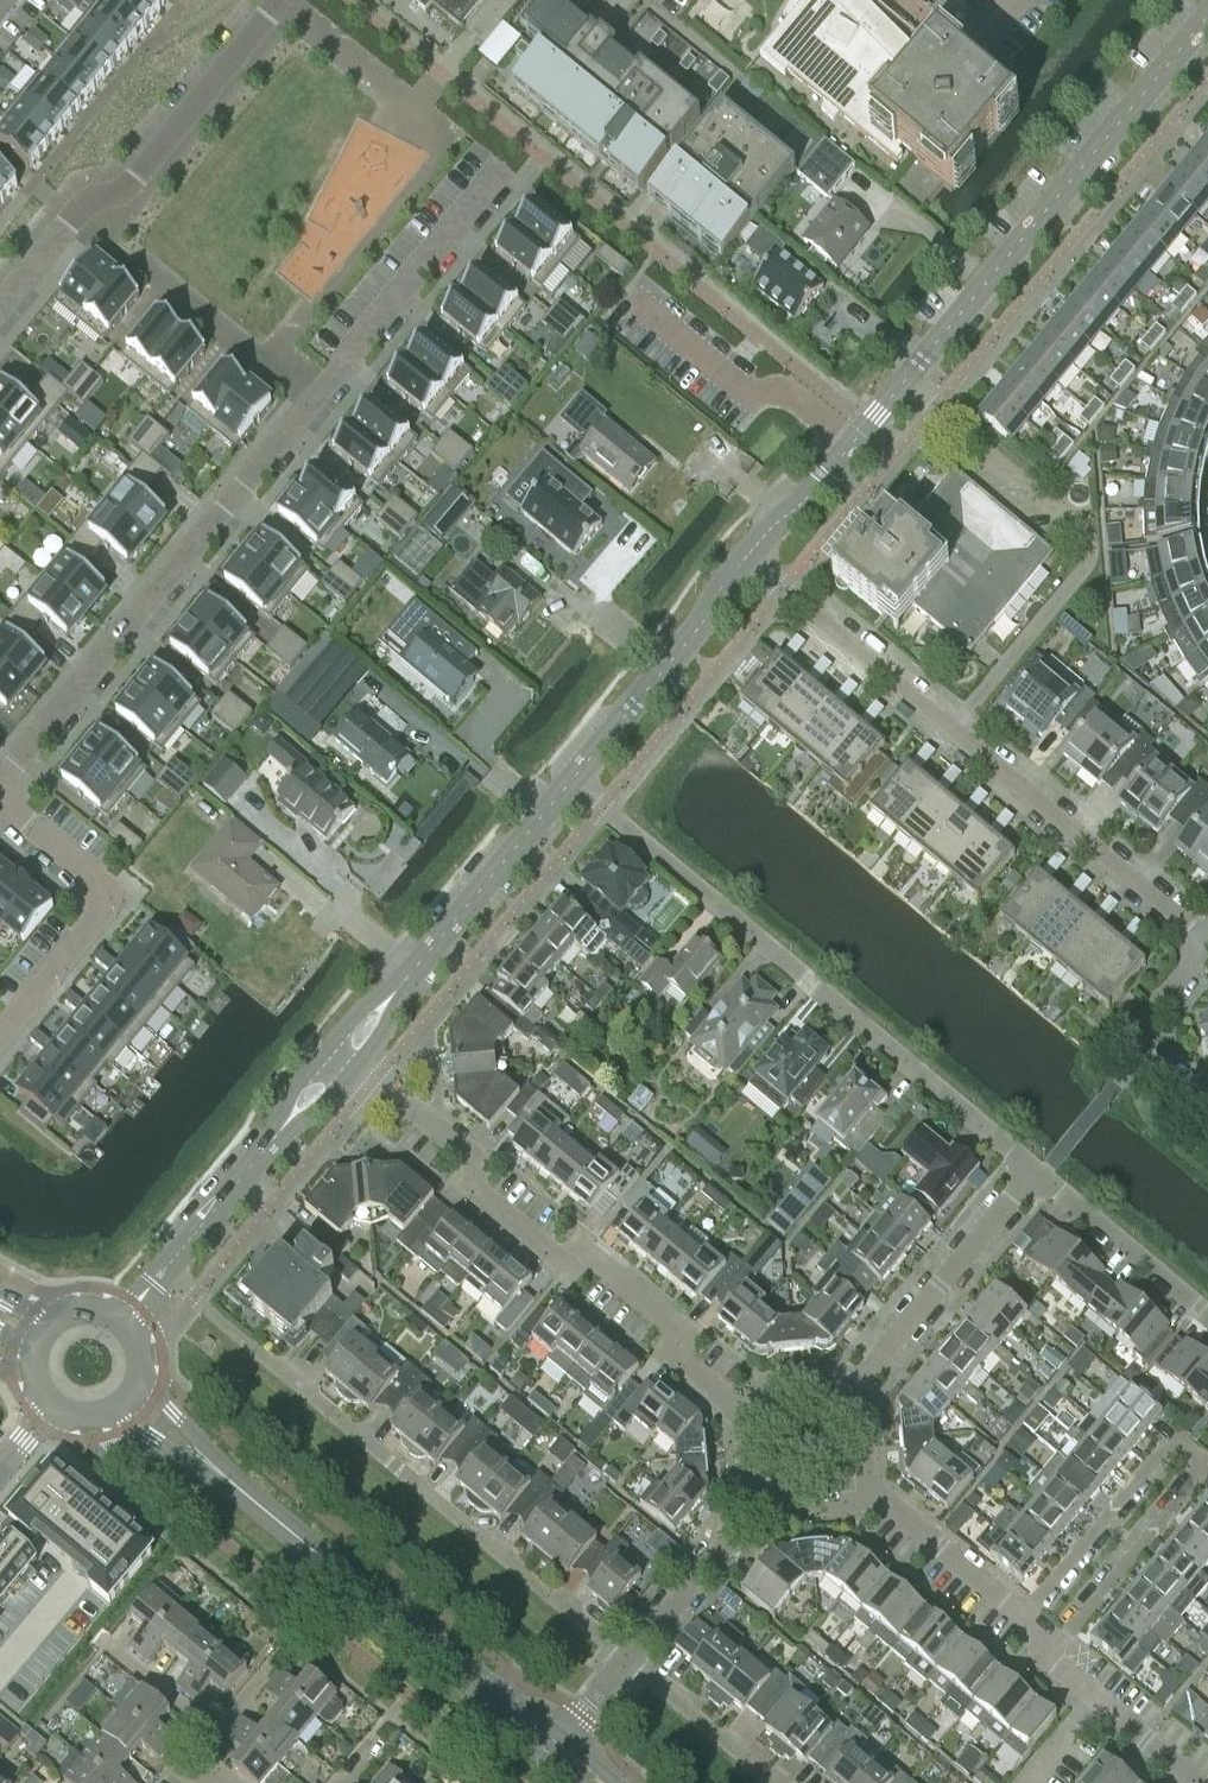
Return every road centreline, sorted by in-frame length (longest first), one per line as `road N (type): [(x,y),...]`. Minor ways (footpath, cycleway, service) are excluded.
road 1 (tertiary): [(749,564),(1207,22)]
road 2 (residential): [(628,1664),(163,1272)]
road 3 (residential): [(1031,1168),(577,781)]
road 4 (residential): [(751,1420),(672,1352),(670,1321),(601,1263),(549,1254),(476,1192),(470,1155),(352,1073)]
road 5 (residential): [(1207,942),(786,595)]
road 6 (residential): [(1048,1657),(1206,1464),(1171,1436),(1023,1618)]
road 7 (residential): [(313,400),(0,784)]
road 8 (tertiary): [(551,1748),(218,1471)]
road 9 (residential): [(280,0),(128,184),(77,214),(0,306)]
road 10 (residential): [(499,168),(313,400)]
road 11 (residential): [(846,1399),(1031,1168)]
road 12 (tertiary): [(392,993),(577,781)]
road 13 (tertiary): [(577,781),(749,564)]
road 14 (residential): [(1207,1315),(1031,1168)]
road 15 (residential): [(313,400),(134,260)]
road 16 (residential): [(1023,1618),(861,1481)]
road 17 (residential): [(628,1664),(759,1502)]
road 18 (residential): [(1207,951),(1140,1038),(1140,1047),(1207,1103)]
road 19 (residential): [(1202,1782),(1048,1657)]
road 20 (tertiary): [(163,1272),(281,1129)]
road 21 (residential): [(770,1782),(628,1664)]
road 22 (residential): [(113,895),(0,1034)]
road 23 (residential): [(113,895),(0,799)]
road 24 (residential): [(211,1734),(100,1639)]

